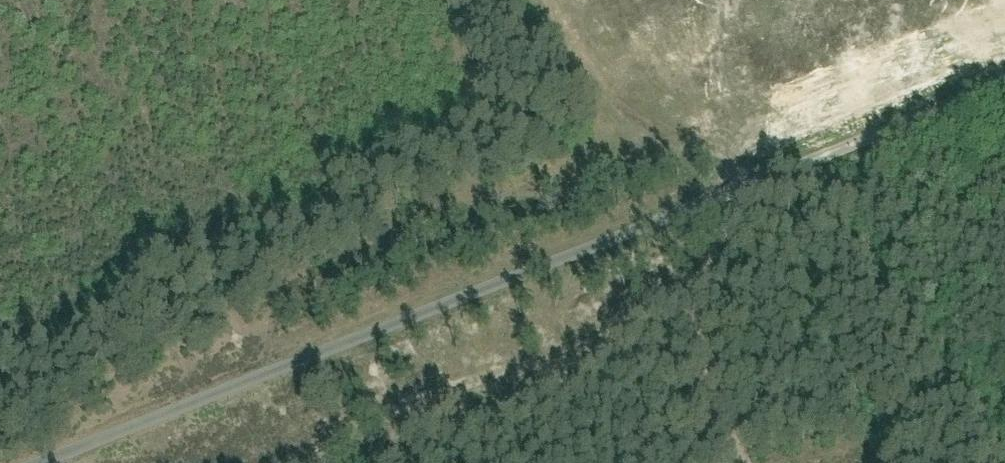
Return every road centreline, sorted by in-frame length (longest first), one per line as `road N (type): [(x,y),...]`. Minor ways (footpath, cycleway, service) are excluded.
road 1 (unclassified): [(1004,85),(19,462)]
road 2 (track): [(265,462),(433,373),(502,364),(693,290)]

